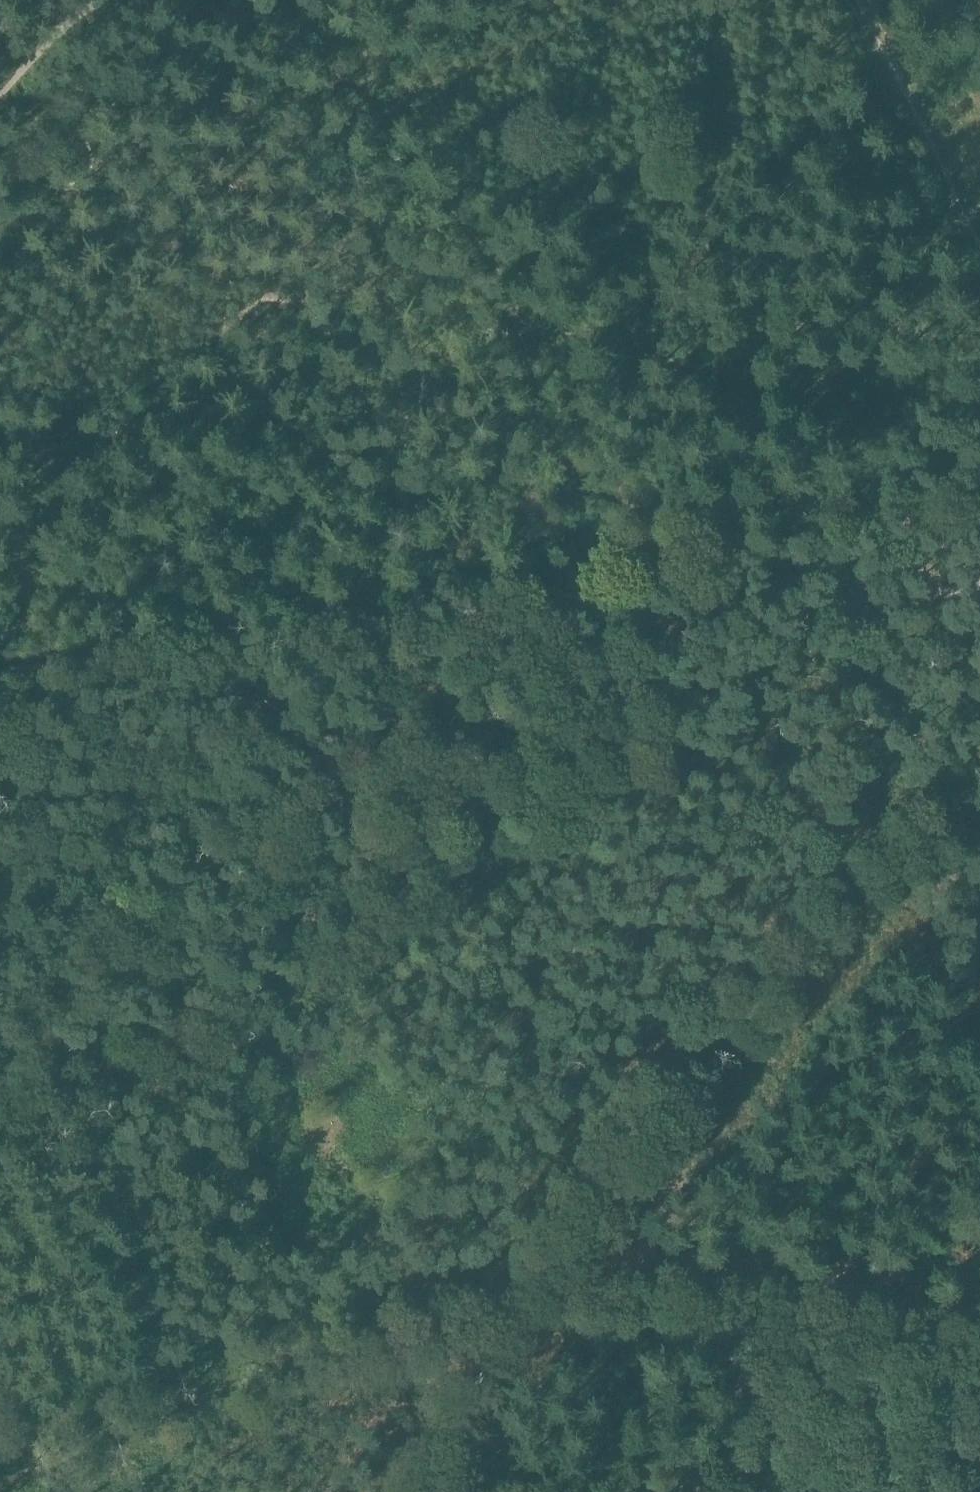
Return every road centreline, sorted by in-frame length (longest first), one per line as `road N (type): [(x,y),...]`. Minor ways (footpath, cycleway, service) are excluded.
road 1 (track): [(0,658),(205,606),(356,579),(486,566),(676,584),(768,576),(979,466)]
road 2 (track): [(335,0),(373,98),(532,357),(564,449),(554,569)]
road 3 (track): [(979,245),(858,0)]
road 4 (track): [(768,576),(564,449)]
road 5 (track): [(206,0),(365,73)]

